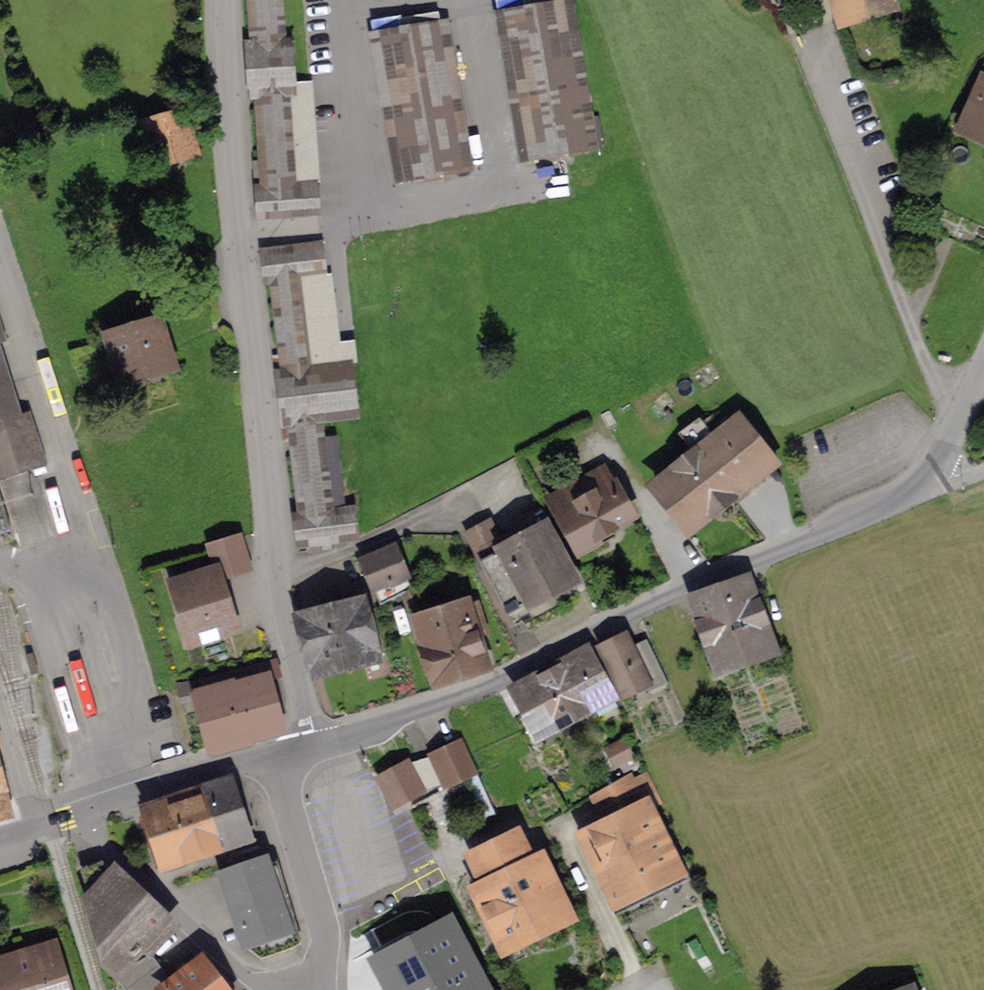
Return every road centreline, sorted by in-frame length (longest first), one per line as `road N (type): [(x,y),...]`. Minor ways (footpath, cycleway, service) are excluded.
road 1 (unclassified): [(312,744),(282,621),(239,248),(224,0)]
road 2 (residential): [(312,744),(492,688),(626,615),(901,501)]
road 3 (residential): [(141,792),(131,660),(0,236)]
road 4 (residential): [(73,817),(244,972),(276,989)]
road 5 (residential): [(273,755),(327,945),(313,989)]
road 6 (residential): [(901,501),(938,459),(983,360)]
road 7 (residential): [(141,792),(273,755)]

